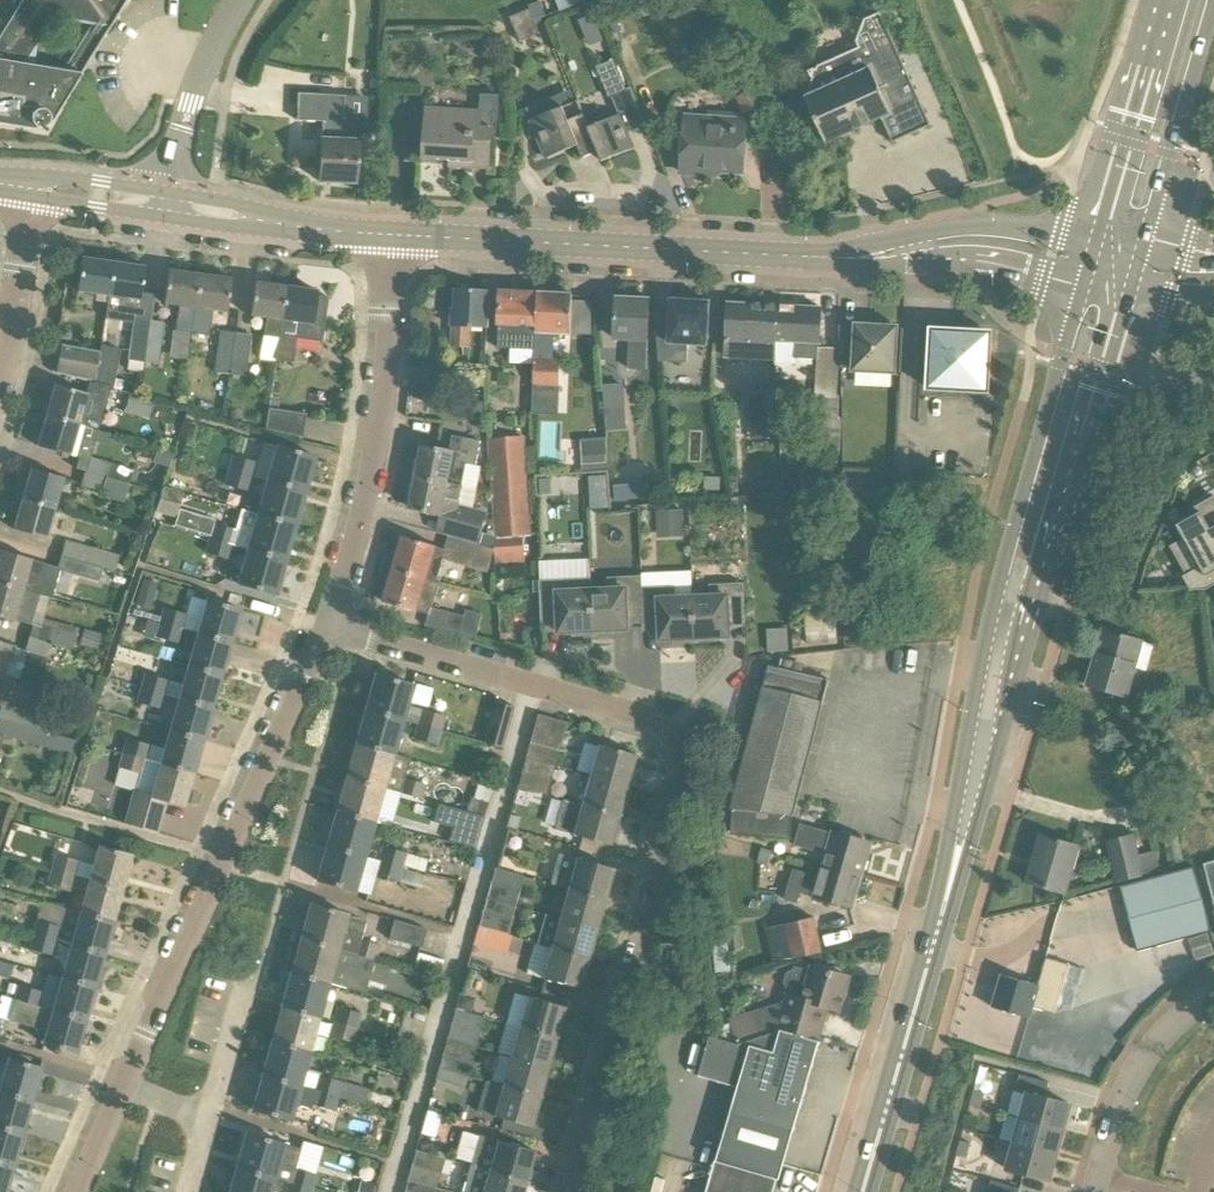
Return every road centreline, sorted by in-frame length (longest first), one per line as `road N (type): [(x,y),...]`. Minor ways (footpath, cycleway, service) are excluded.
road 1 (unclassified): [(568,1191),(686,772),(681,747),(664,724),(330,627)]
road 2 (tertiary): [(1094,263),(992,244),(829,261),(386,238)]
road 3 (primary): [(946,912),(985,822),(1138,273)]
road 4 (primary): [(1094,263),(991,631),(946,912)]
road 5 (residential): [(127,1085),(330,627)]
road 6 (unclassified): [(330,627),(357,526),(386,318),(386,238)]
road 7 (primary): [(864,1191),(946,912)]
road 8 (primary): [(1172,0),(1094,263)]
road 9 (primary): [(1138,273),(1213,18)]
road 10 (unclassified): [(1099,1182),(1121,1099),(1154,1050),(1213,999)]
road 11 (tertiary): [(386,238),(169,204)]
road 12 (unclassified): [(169,204),(182,125),(232,0)]
road 13 (unclassified): [(0,355),(34,187)]
road 14 (residential): [(247,986),(210,1119)]
road 15 (tertiary): [(169,204),(34,187)]

